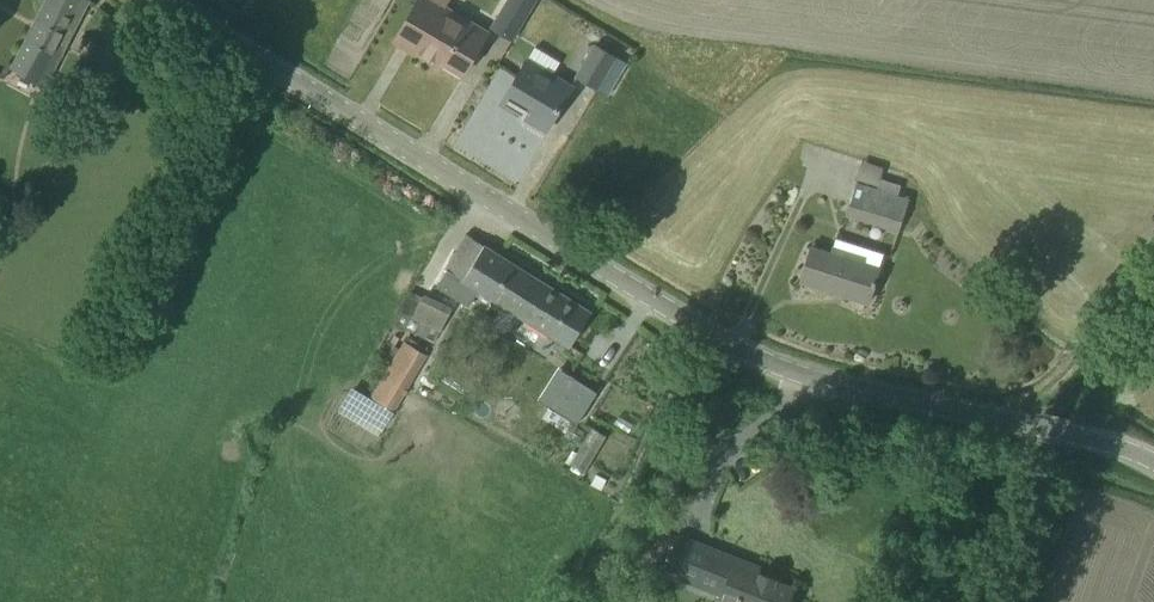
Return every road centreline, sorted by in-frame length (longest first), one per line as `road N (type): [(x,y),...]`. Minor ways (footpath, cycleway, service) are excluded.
road 1 (unclassified): [(1153,467),(1078,435),(850,394),(782,369),(704,331),(163,0)]

